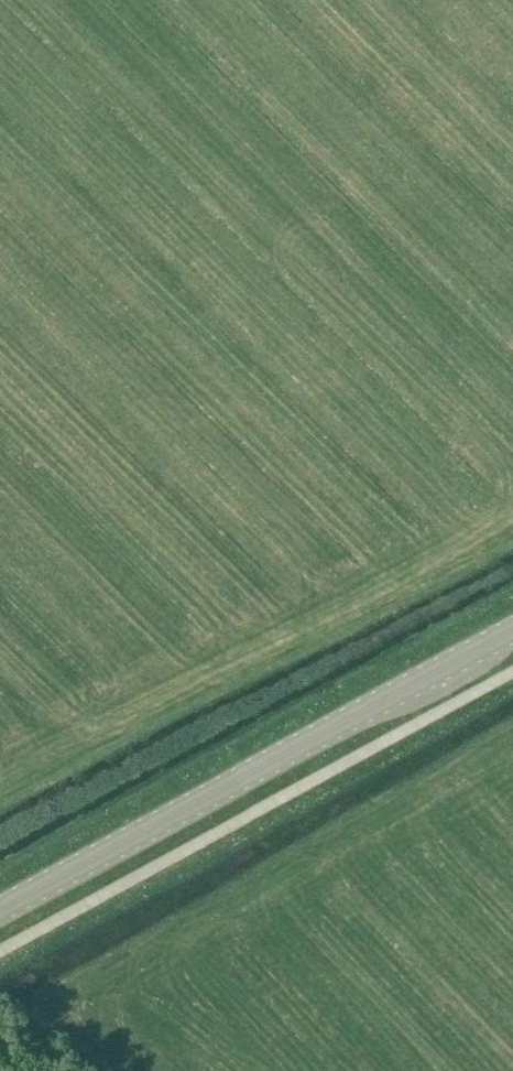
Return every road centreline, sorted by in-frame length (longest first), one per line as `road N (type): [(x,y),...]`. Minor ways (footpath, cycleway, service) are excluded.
road 1 (tertiary): [(0,910),(512,631)]

